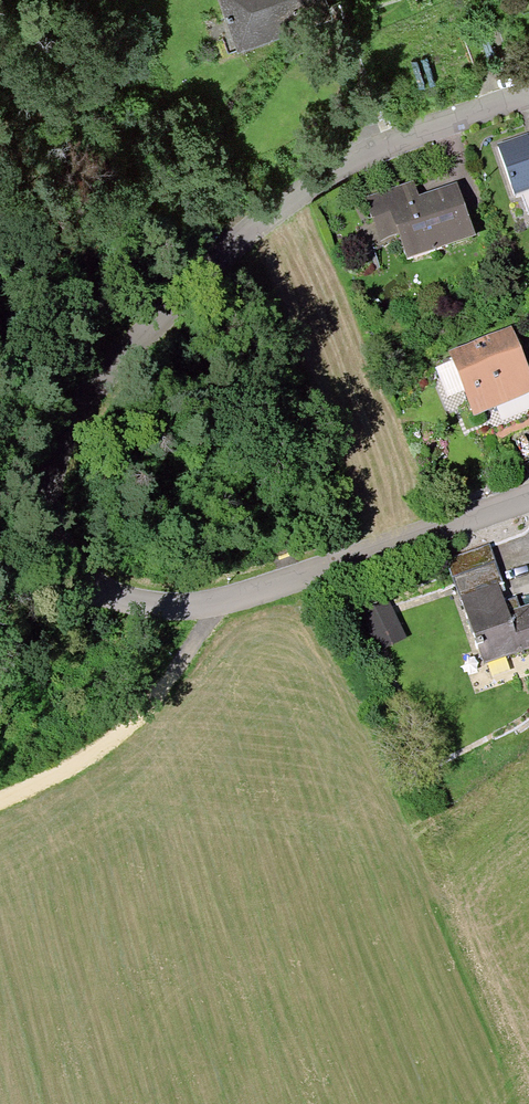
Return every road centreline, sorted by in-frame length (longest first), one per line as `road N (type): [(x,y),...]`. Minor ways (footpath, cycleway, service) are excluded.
road 1 (residential): [(528,94),(382,144),(264,222),(101,385),(59,449),(51,486),(72,556),(113,591),(177,607),(219,608),(528,496)]
road 2 (track): [(0,801),(87,760),(151,704),(194,655),(219,608)]

